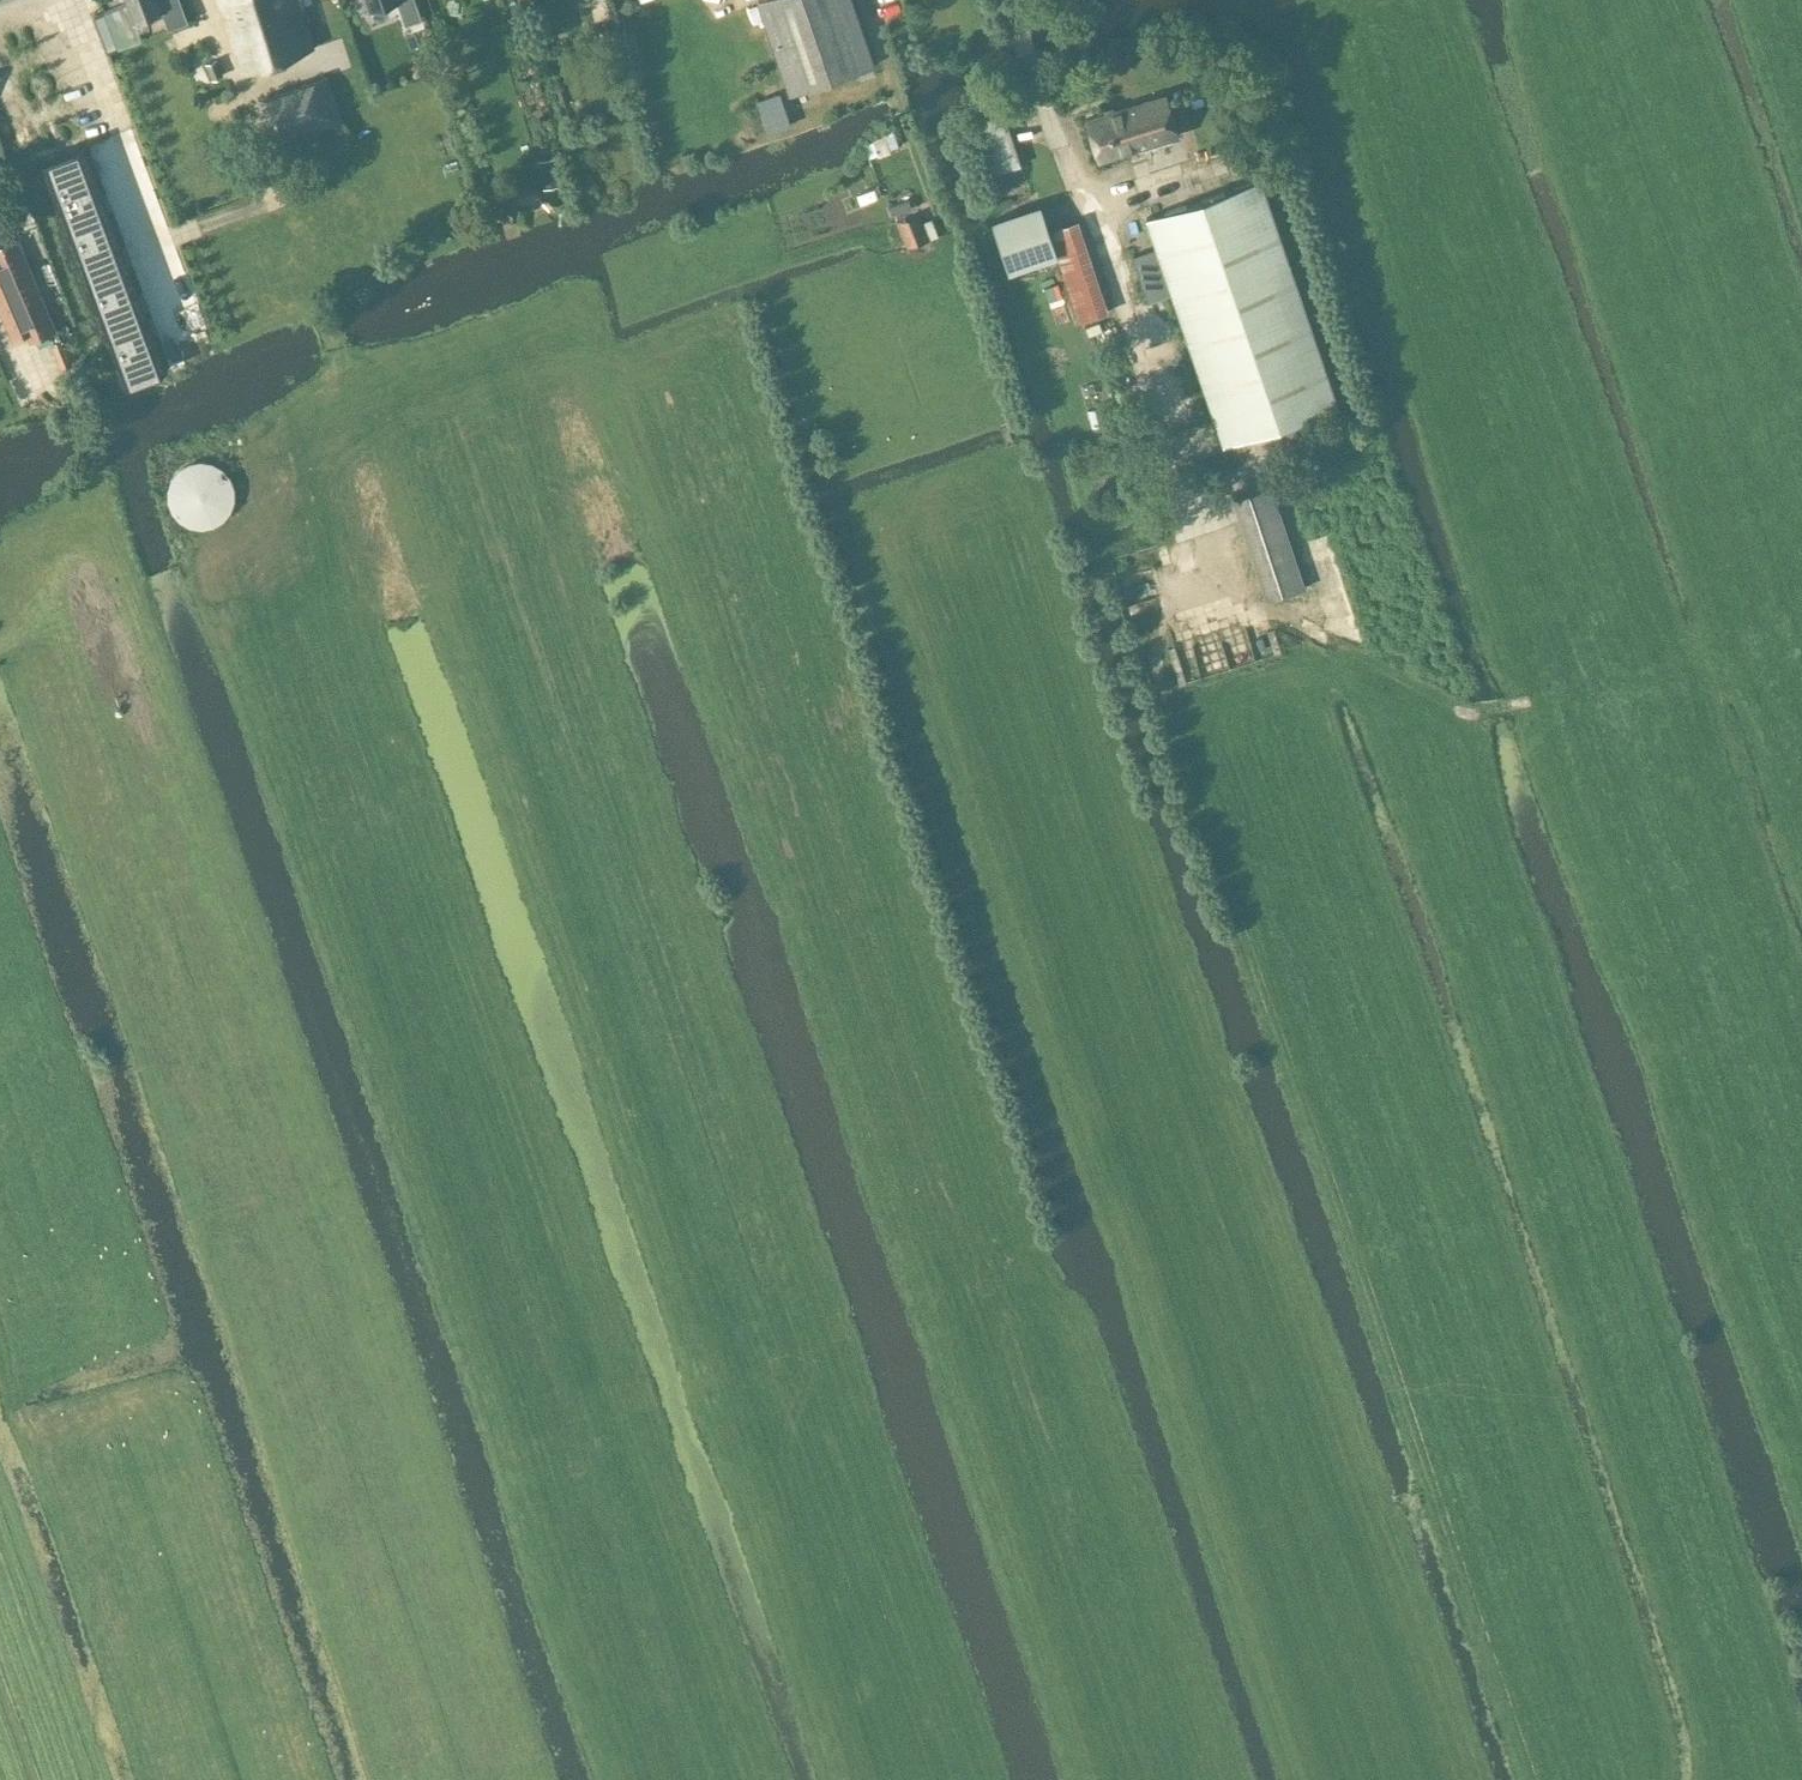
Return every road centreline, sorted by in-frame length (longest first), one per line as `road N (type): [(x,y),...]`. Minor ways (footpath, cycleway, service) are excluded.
road 1 (track): [(1532,1779),(1151,681),(1188,534),(1123,298),(1009,0)]

